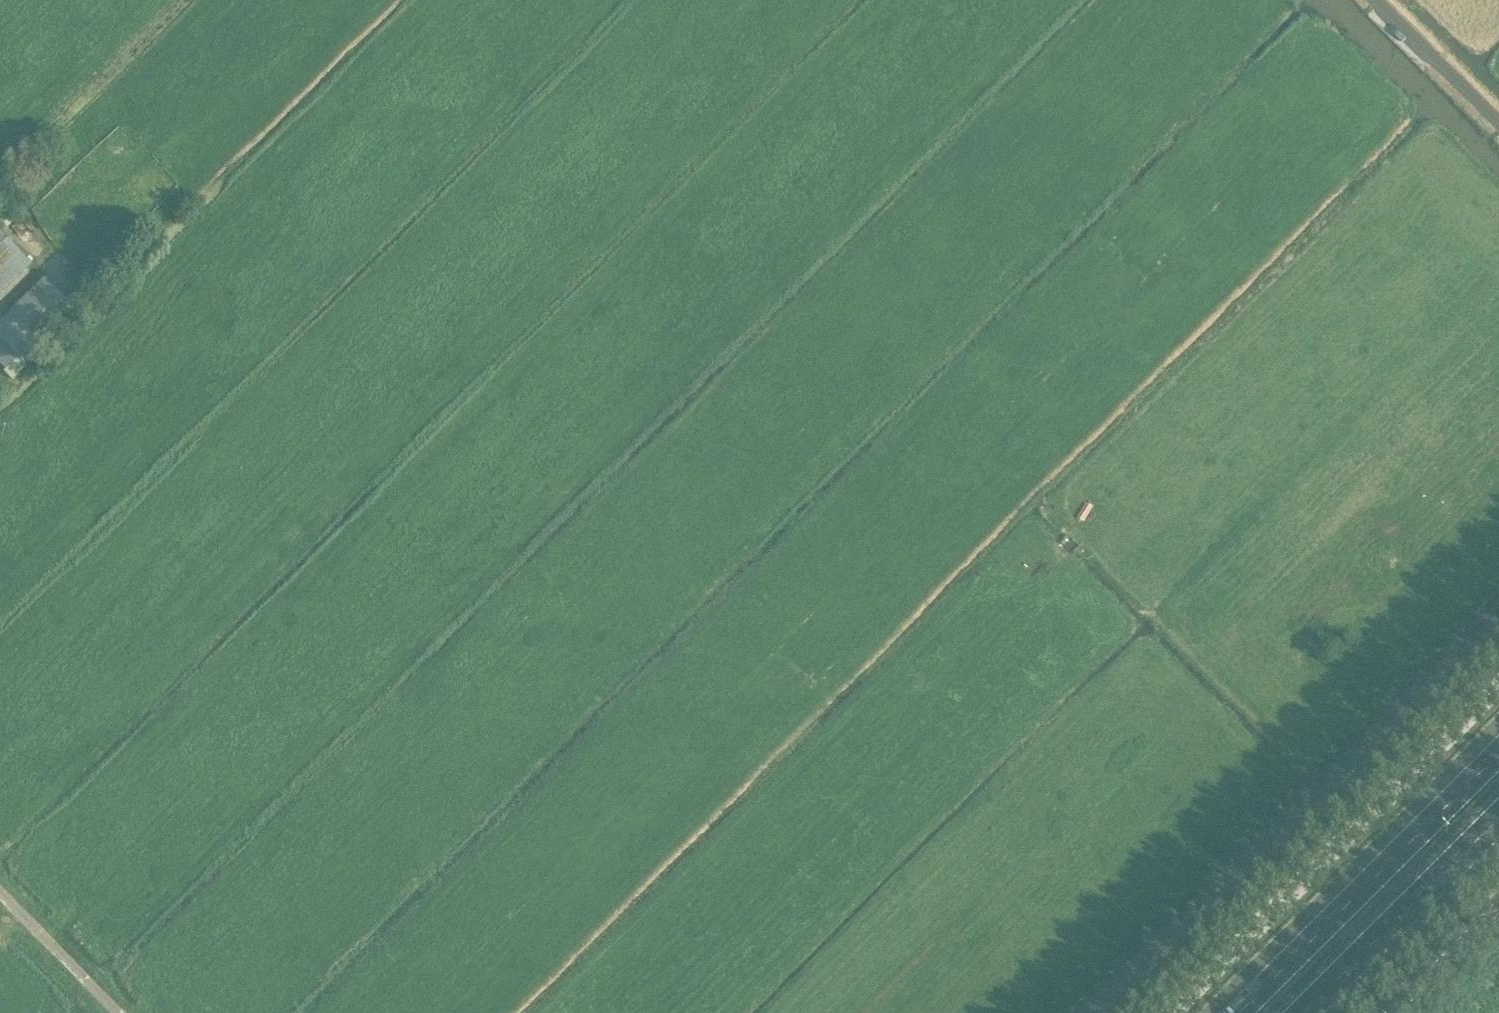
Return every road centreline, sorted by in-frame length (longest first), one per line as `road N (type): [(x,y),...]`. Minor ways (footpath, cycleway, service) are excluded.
road 1 (unclassified): [(1168,1012),(1498,682)]
road 2 (motorway): [(1498,756),(1240,1012)]
road 3 (motorway): [(1304,1012),(1498,820)]
road 4 (unclassified): [(1498,123),(1376,0)]
road 5 (unclassified): [(118,1012),(0,895)]
road 6 (unclassified): [(1393,1012),(1498,906)]

